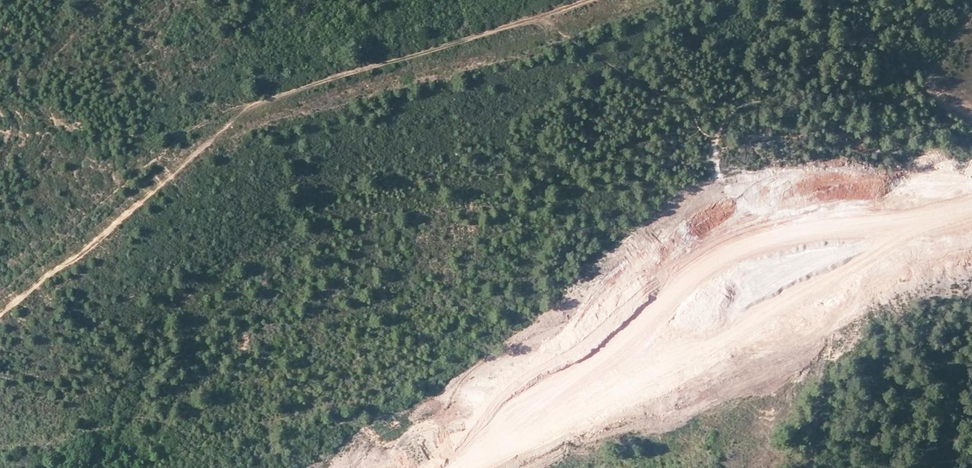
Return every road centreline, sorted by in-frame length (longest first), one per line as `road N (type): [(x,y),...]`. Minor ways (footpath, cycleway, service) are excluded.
road 1 (primary): [(971,207),(822,247),(469,467)]

